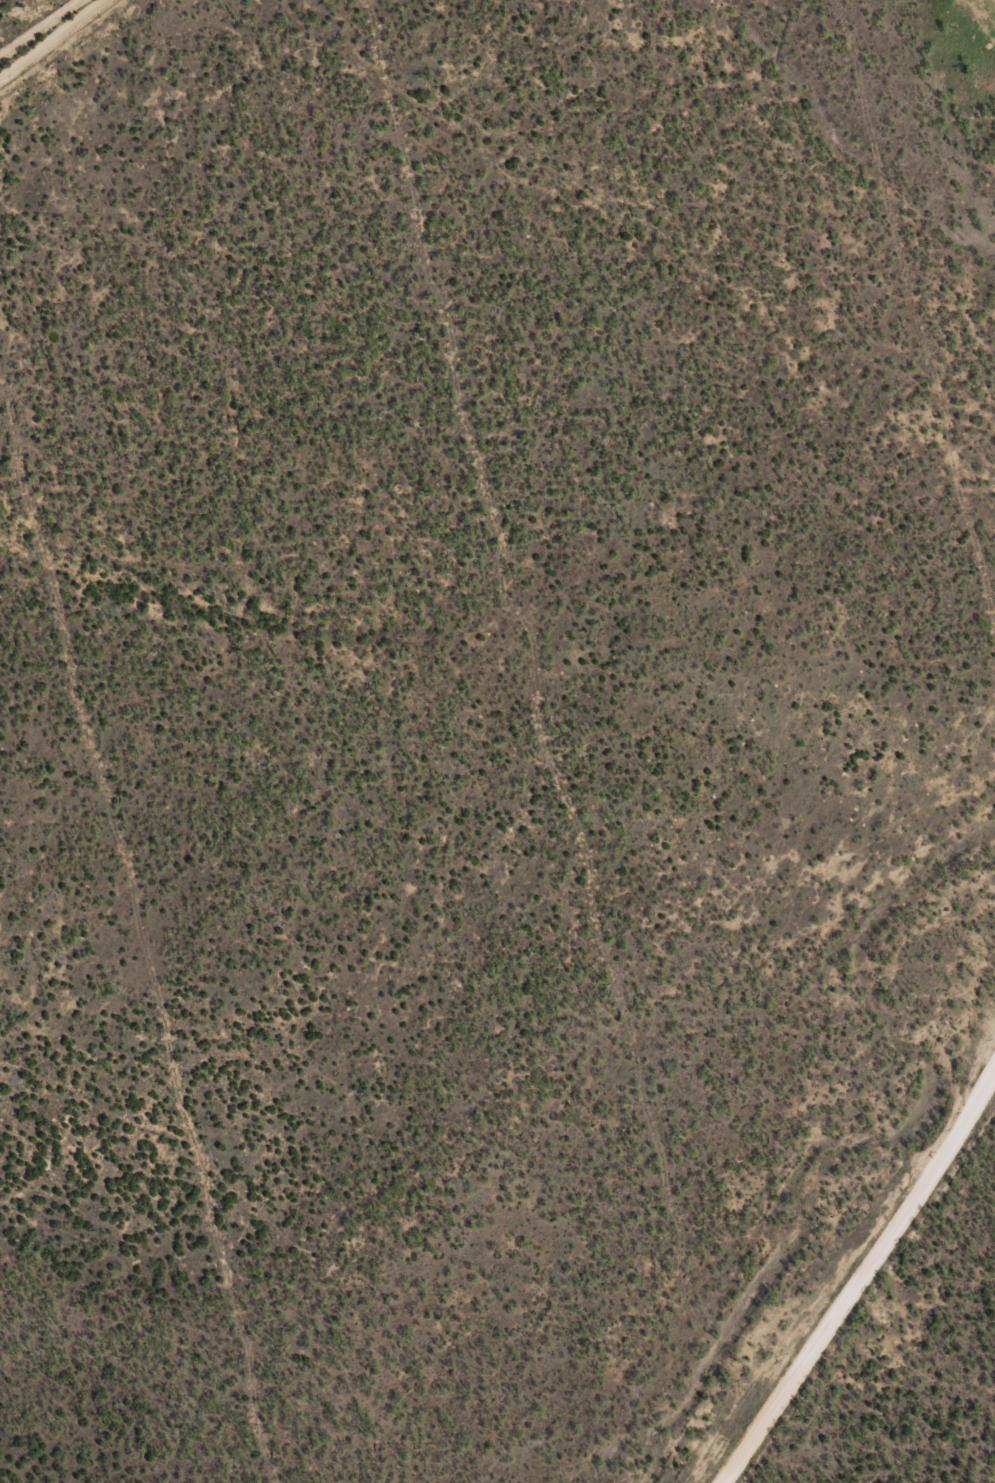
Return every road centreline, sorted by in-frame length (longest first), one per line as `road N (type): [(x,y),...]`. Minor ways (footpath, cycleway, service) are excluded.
road 1 (track): [(754,1482),(994,1119)]

